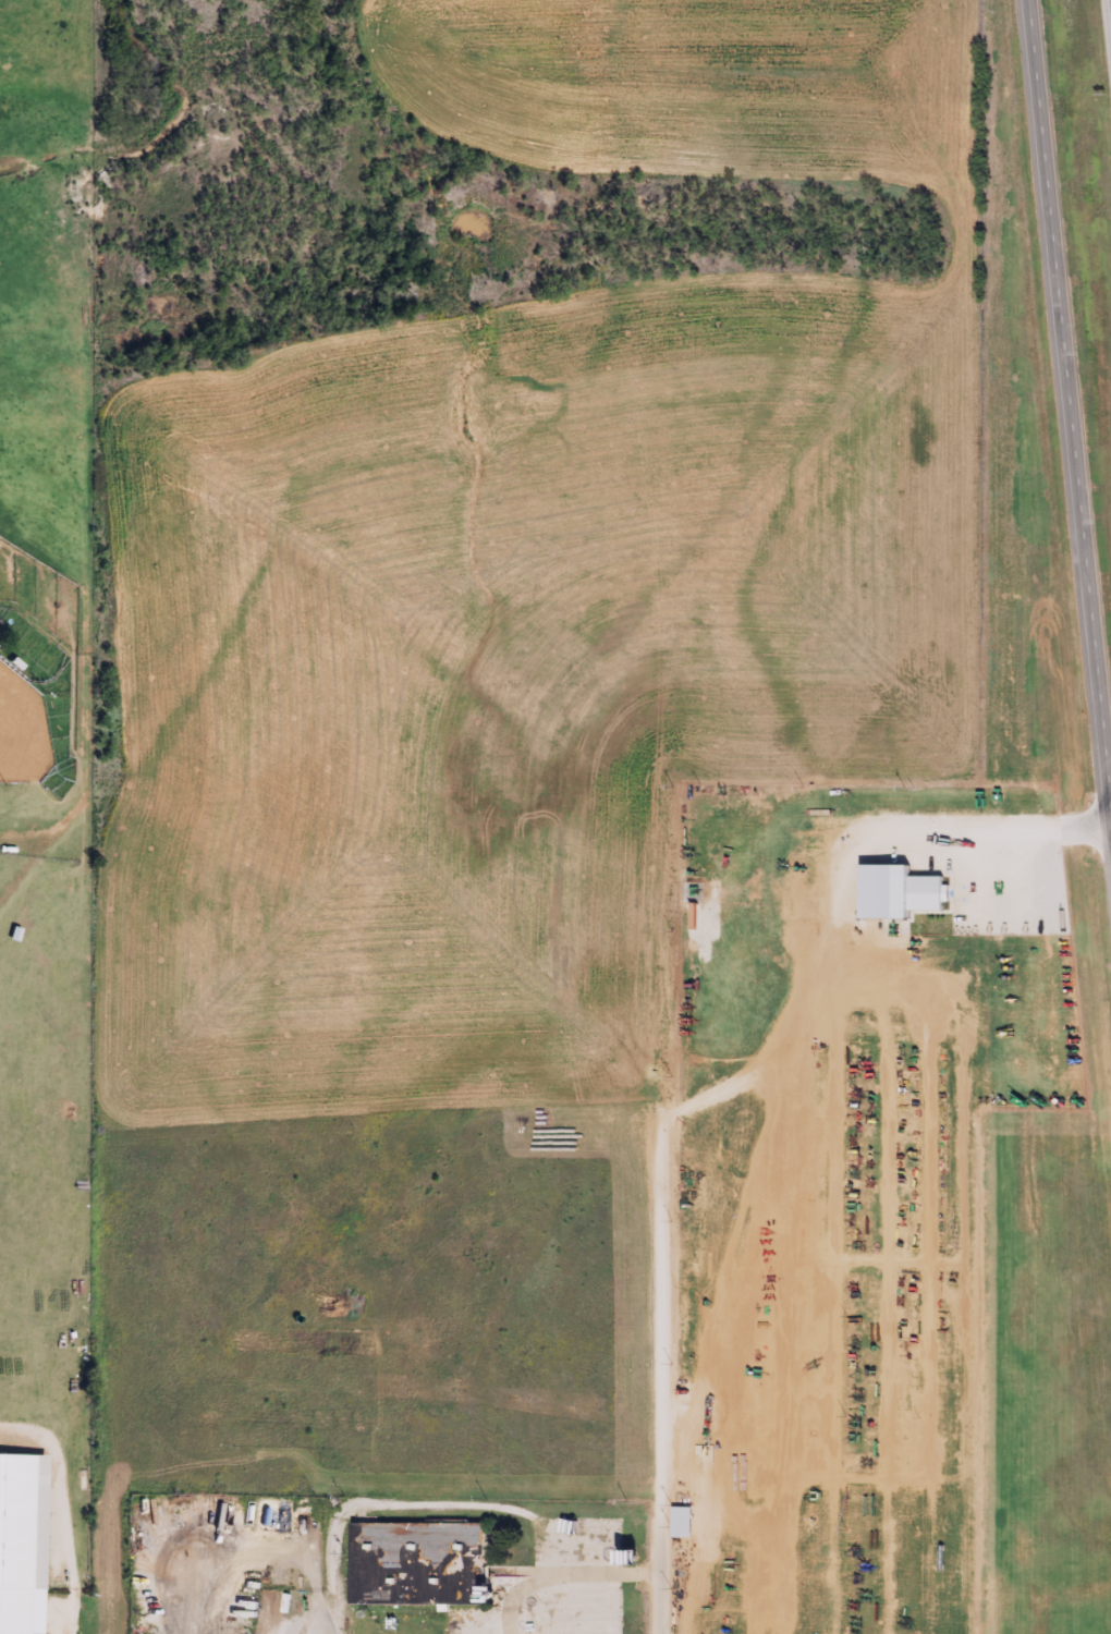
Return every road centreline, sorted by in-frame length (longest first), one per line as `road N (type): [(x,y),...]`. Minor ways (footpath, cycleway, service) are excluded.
road 1 (tertiary): [(1026,0),(1110,824)]

